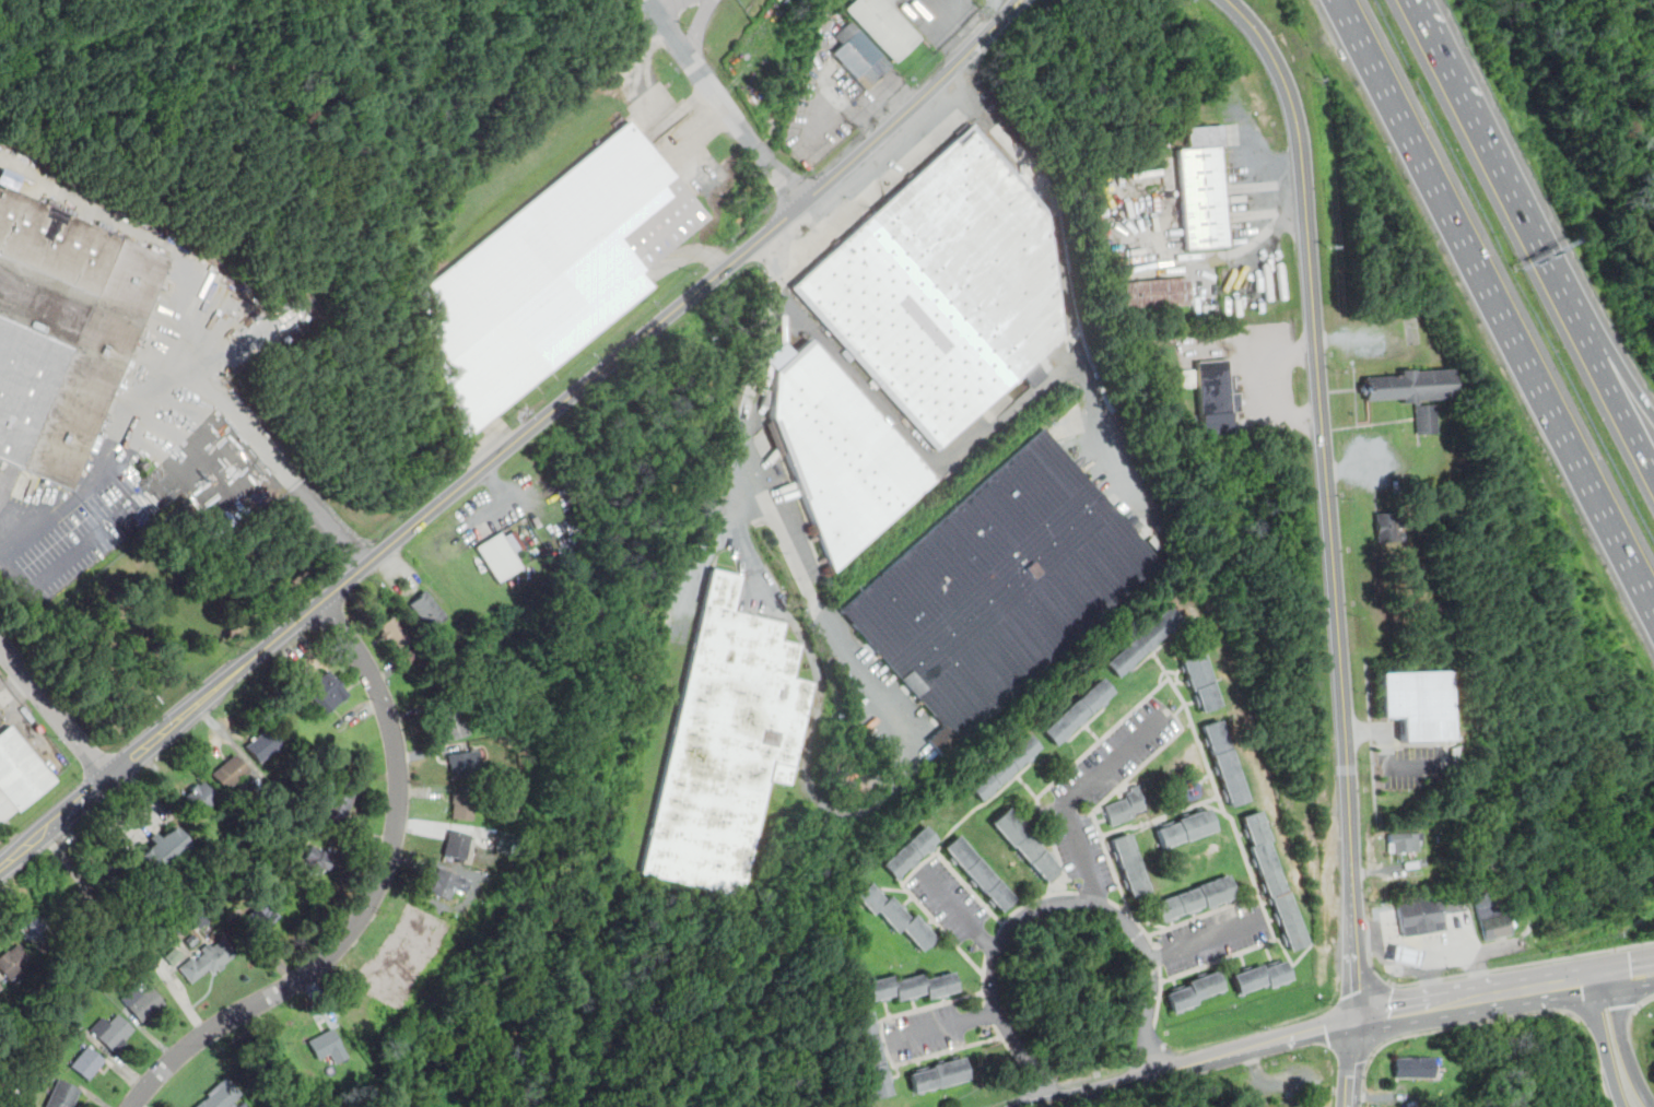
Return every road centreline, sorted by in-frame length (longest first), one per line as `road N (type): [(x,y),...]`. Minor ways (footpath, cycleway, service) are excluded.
road 1 (tertiary): [(0,871),(801,205),(1021,0)]
road 2 (tertiary): [(1353,938),(1302,151),(1281,73),(1265,39),(1230,0)]
road 3 (motorway): [(1340,0),(1653,609)]
road 4 (residential): [(134,1106),(187,1049),(324,962),(360,920),(389,857),(398,766),(384,703),(362,657),(319,604)]
road 5 (residential): [(1057,1102),(1001,1012),(995,969),(1007,931),(1049,902),(1095,900),(1124,917),(1152,959),(1142,1076)]
road 6 (motorway): [(1572,314),(1410,0)]
road 7 (tertiary): [(1038,1106),(1251,1047)]
road 8 (residential): [(1095,900),(1071,801),(1158,722)]
road 9 (motorway): [(1653,472),(1572,314)]
road 10 (motorway): [(1653,1105),(1598,978)]
road 11 (motorway): [(1653,419),(1572,314)]
road 12 (motorway): [(1598,978),(1596,1009),(1621,1106)]

